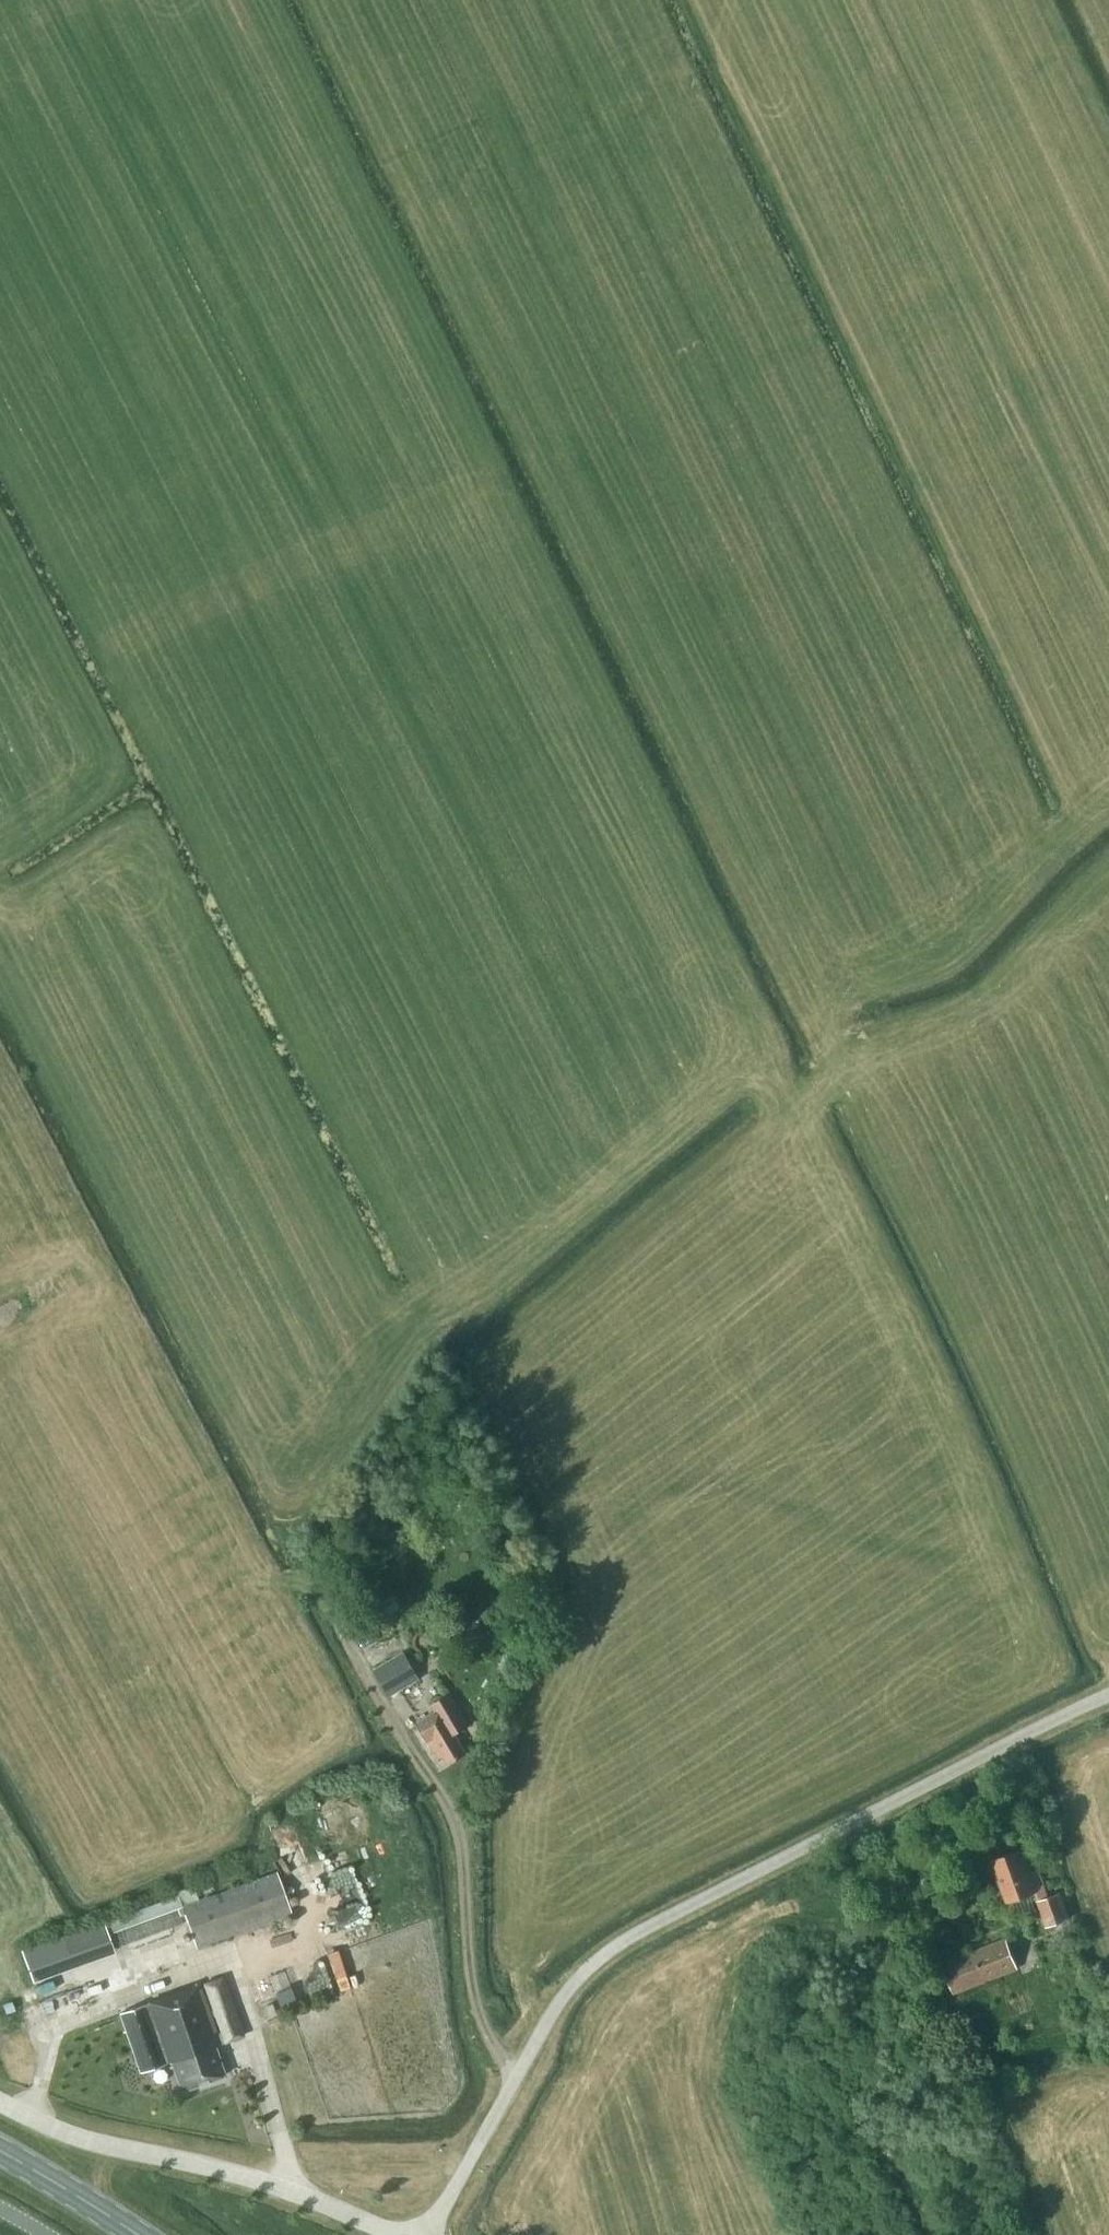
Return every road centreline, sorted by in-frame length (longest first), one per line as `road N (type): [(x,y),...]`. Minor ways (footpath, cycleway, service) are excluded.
road 1 (unclassified): [(423,2234),(560,2002),(616,1947),(1108,1694)]
road 2 (unclassified): [(0,2101),(54,2127),(259,2179),(376,2225),(423,2234)]
road 3 (primary): [(141,2234),(0,2148)]

